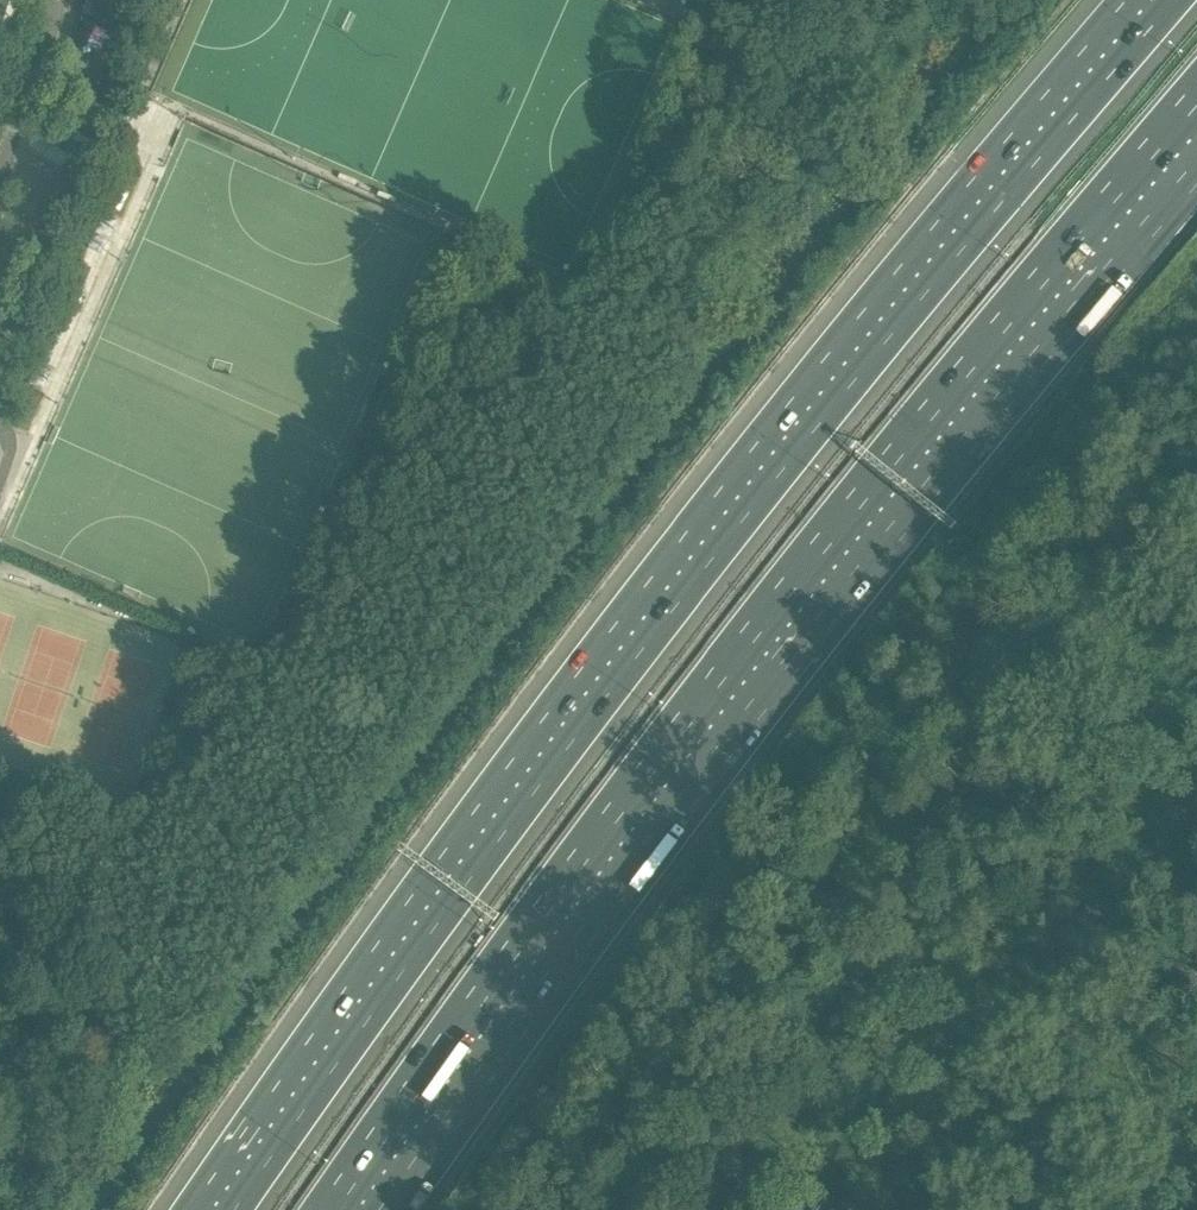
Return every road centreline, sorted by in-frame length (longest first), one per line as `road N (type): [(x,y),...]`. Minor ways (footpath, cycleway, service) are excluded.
road 1 (motorway): [(1174,0),(674,609),(235,1209)]
road 2 (motorway): [(326,1209),(755,628),(1196,92)]

